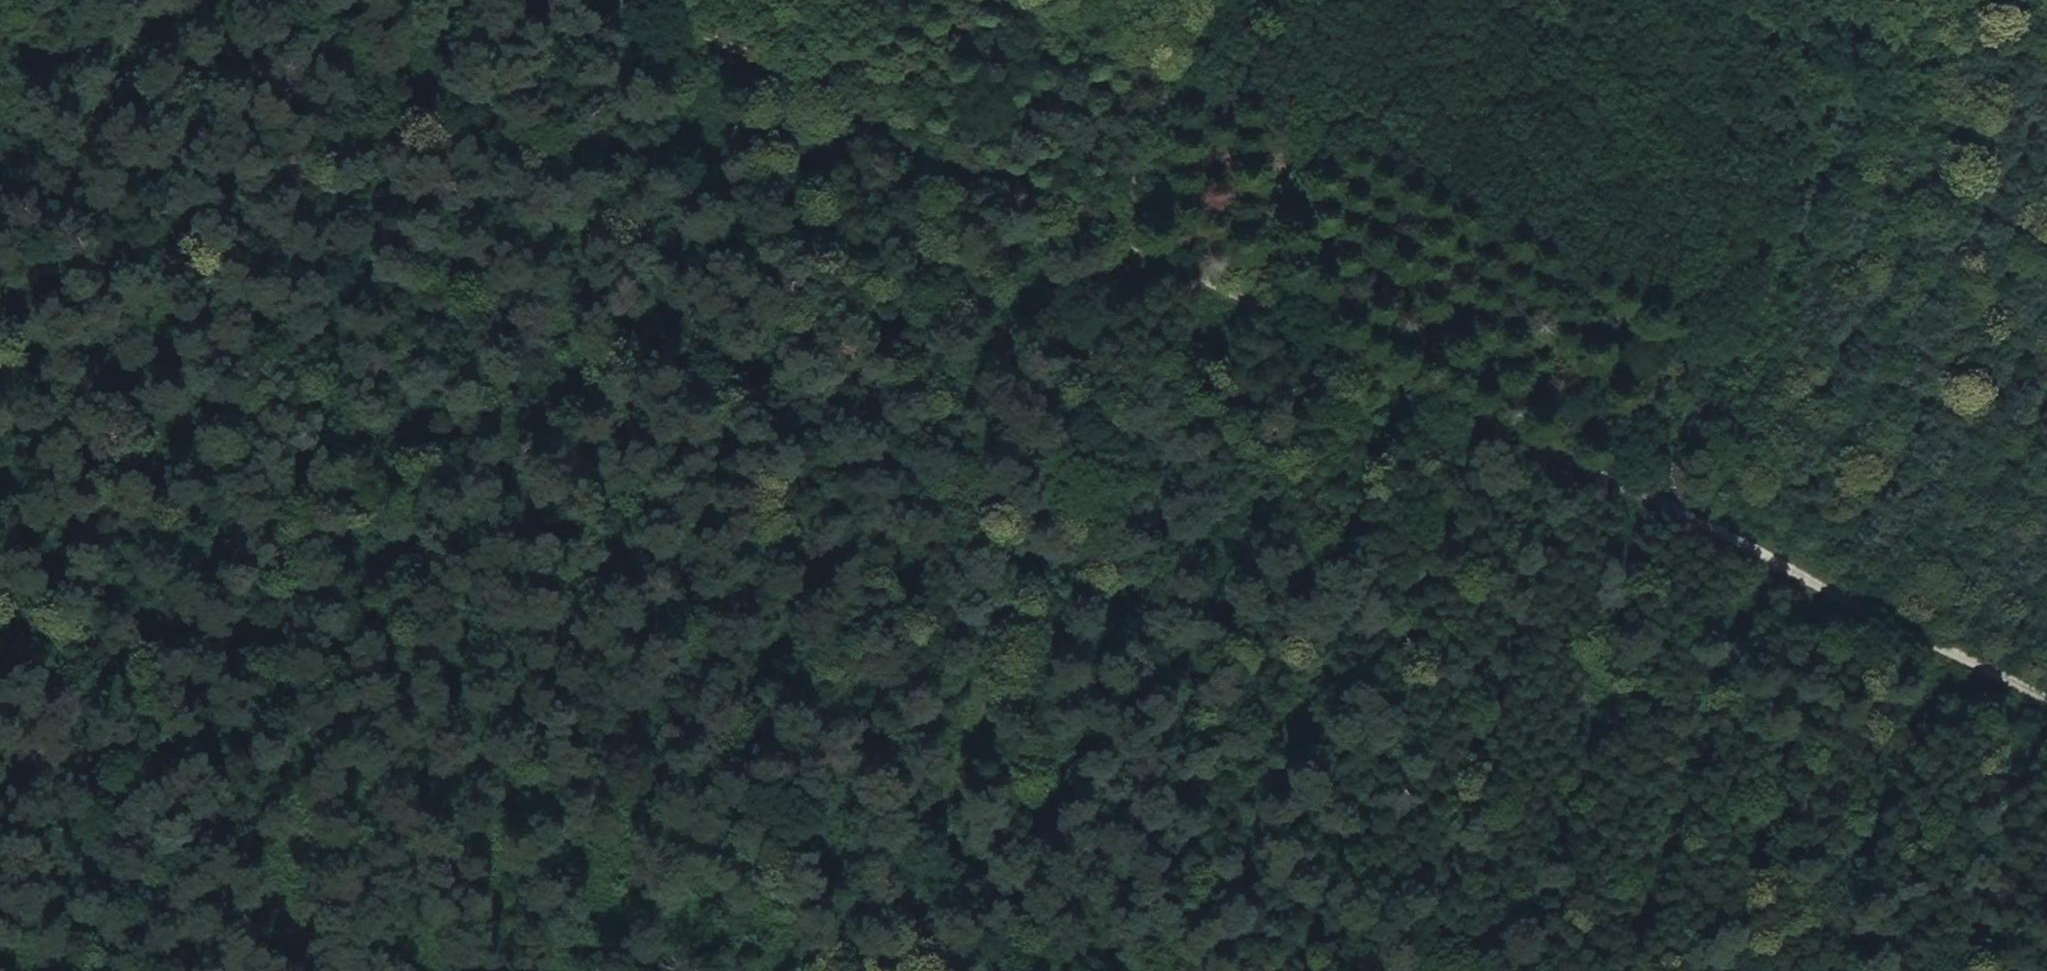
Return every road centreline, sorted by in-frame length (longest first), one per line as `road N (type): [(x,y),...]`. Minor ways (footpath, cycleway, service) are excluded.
road 1 (track): [(2046,699),(1710,529),(1107,246),(619,0)]

